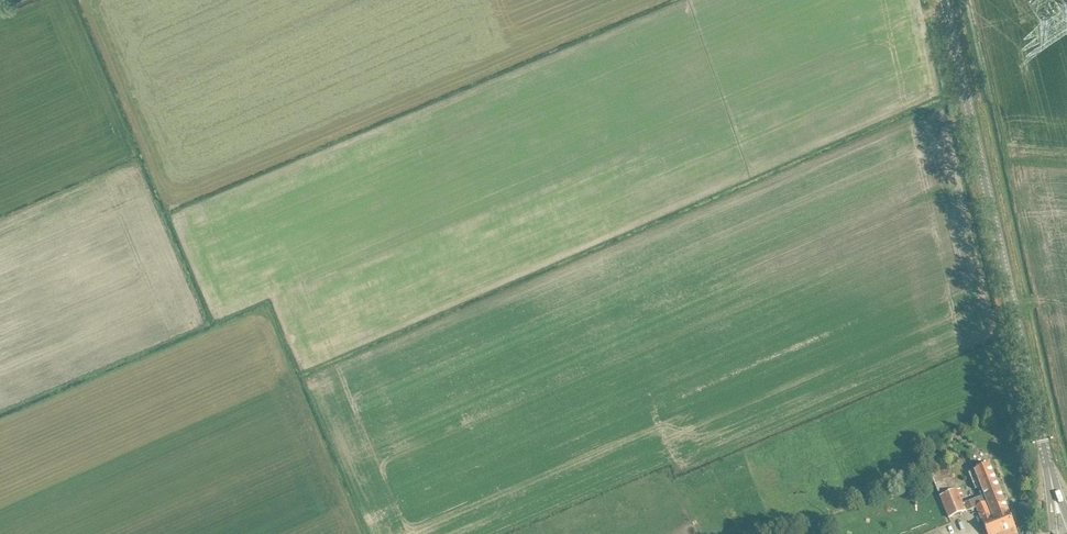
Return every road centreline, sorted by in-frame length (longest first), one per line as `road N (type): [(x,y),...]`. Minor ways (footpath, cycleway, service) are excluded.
road 1 (tertiary): [(1051,479),(945,0)]

